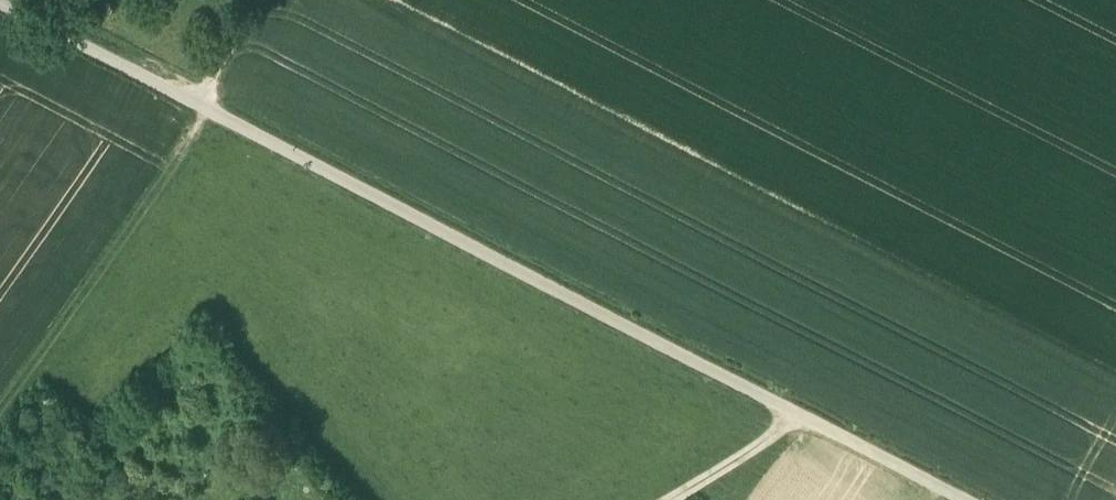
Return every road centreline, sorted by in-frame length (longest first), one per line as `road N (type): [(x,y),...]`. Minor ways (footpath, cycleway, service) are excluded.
road 1 (track): [(797,410),(204,107)]
road 2 (track): [(0,419),(212,116)]
road 3 (track): [(204,107),(0,8)]
road 4 (track): [(965,499),(797,410)]

